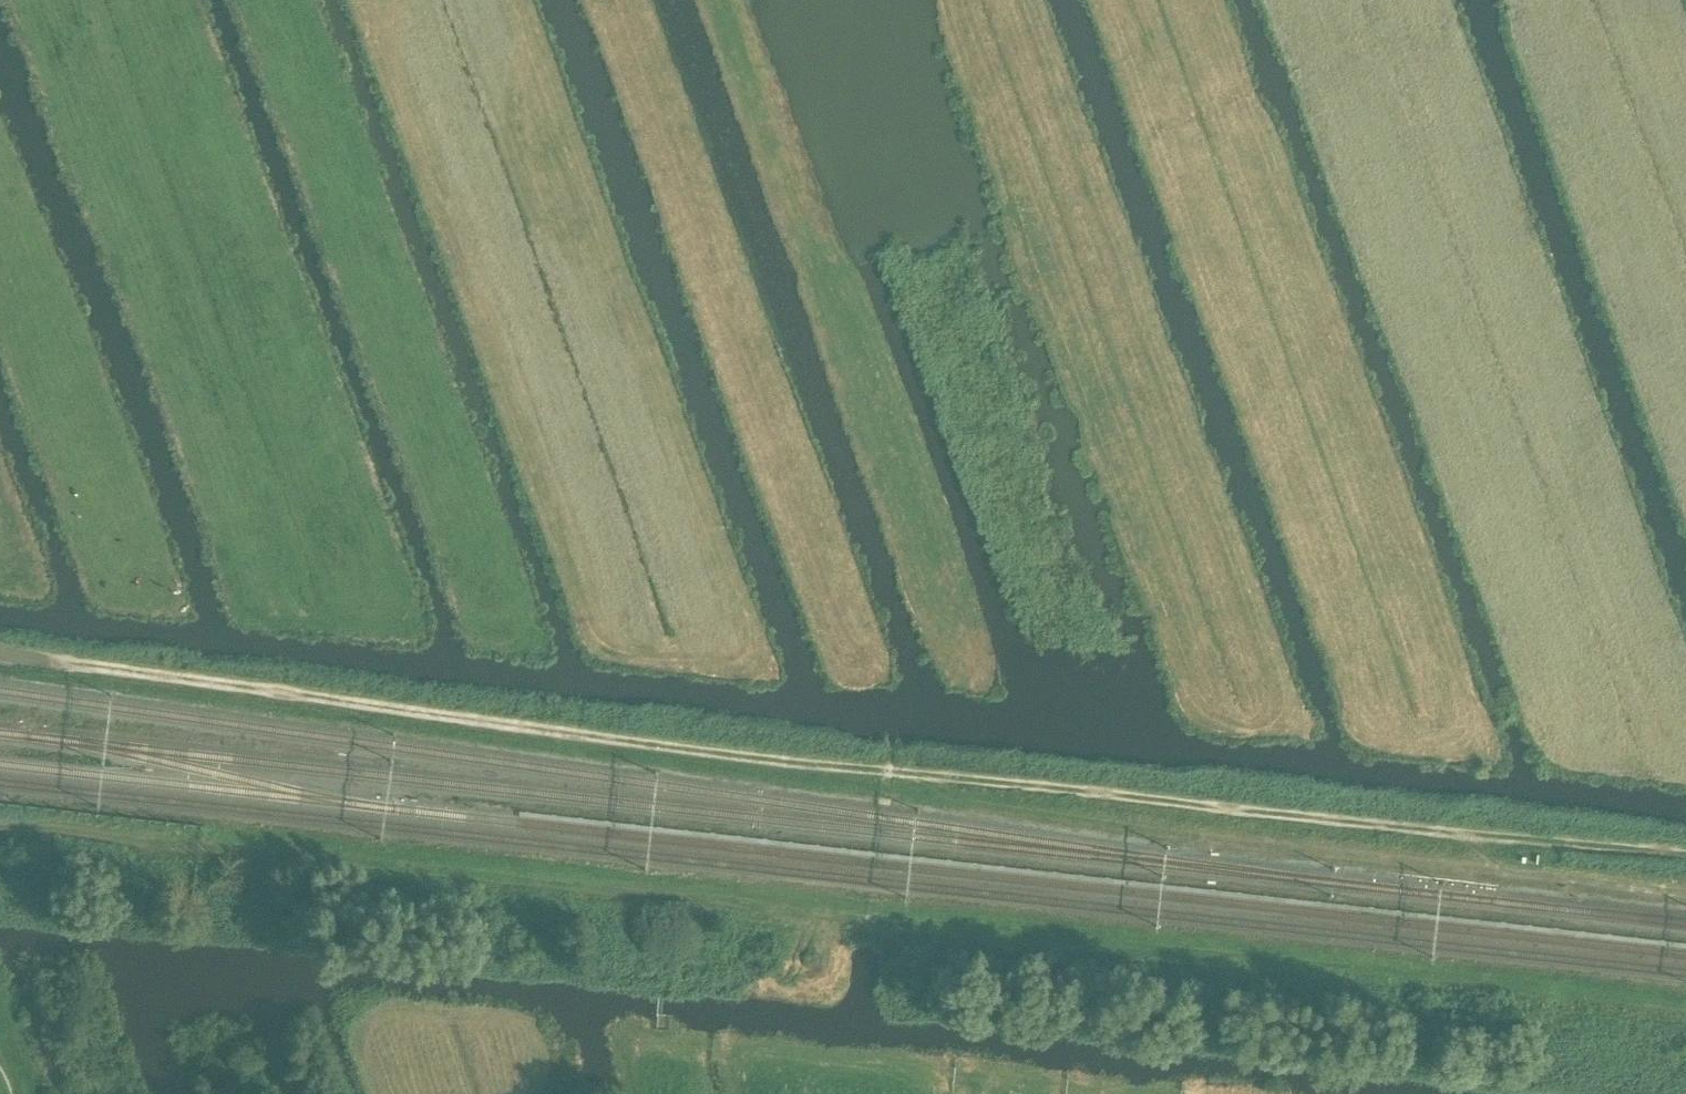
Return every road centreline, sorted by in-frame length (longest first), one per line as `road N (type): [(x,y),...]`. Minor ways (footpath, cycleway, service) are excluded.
road 1 (track): [(1685,854),(760,758),(0,656)]
road 2 (track): [(0,828),(1685,1009)]

